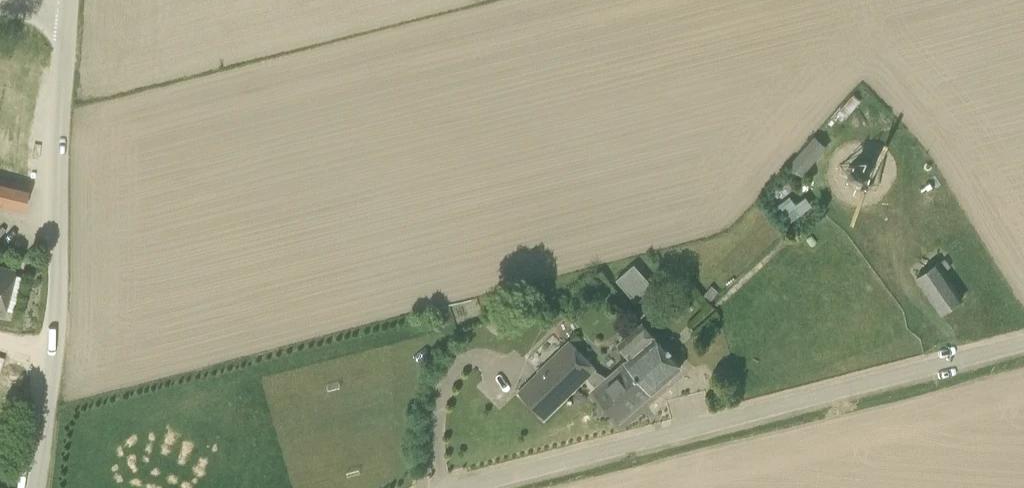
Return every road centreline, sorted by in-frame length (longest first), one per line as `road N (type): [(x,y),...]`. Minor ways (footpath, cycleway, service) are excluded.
road 1 (unclassified): [(458,487),(1023,343)]
road 2 (unclassified): [(33,487),(58,290),(64,14)]

